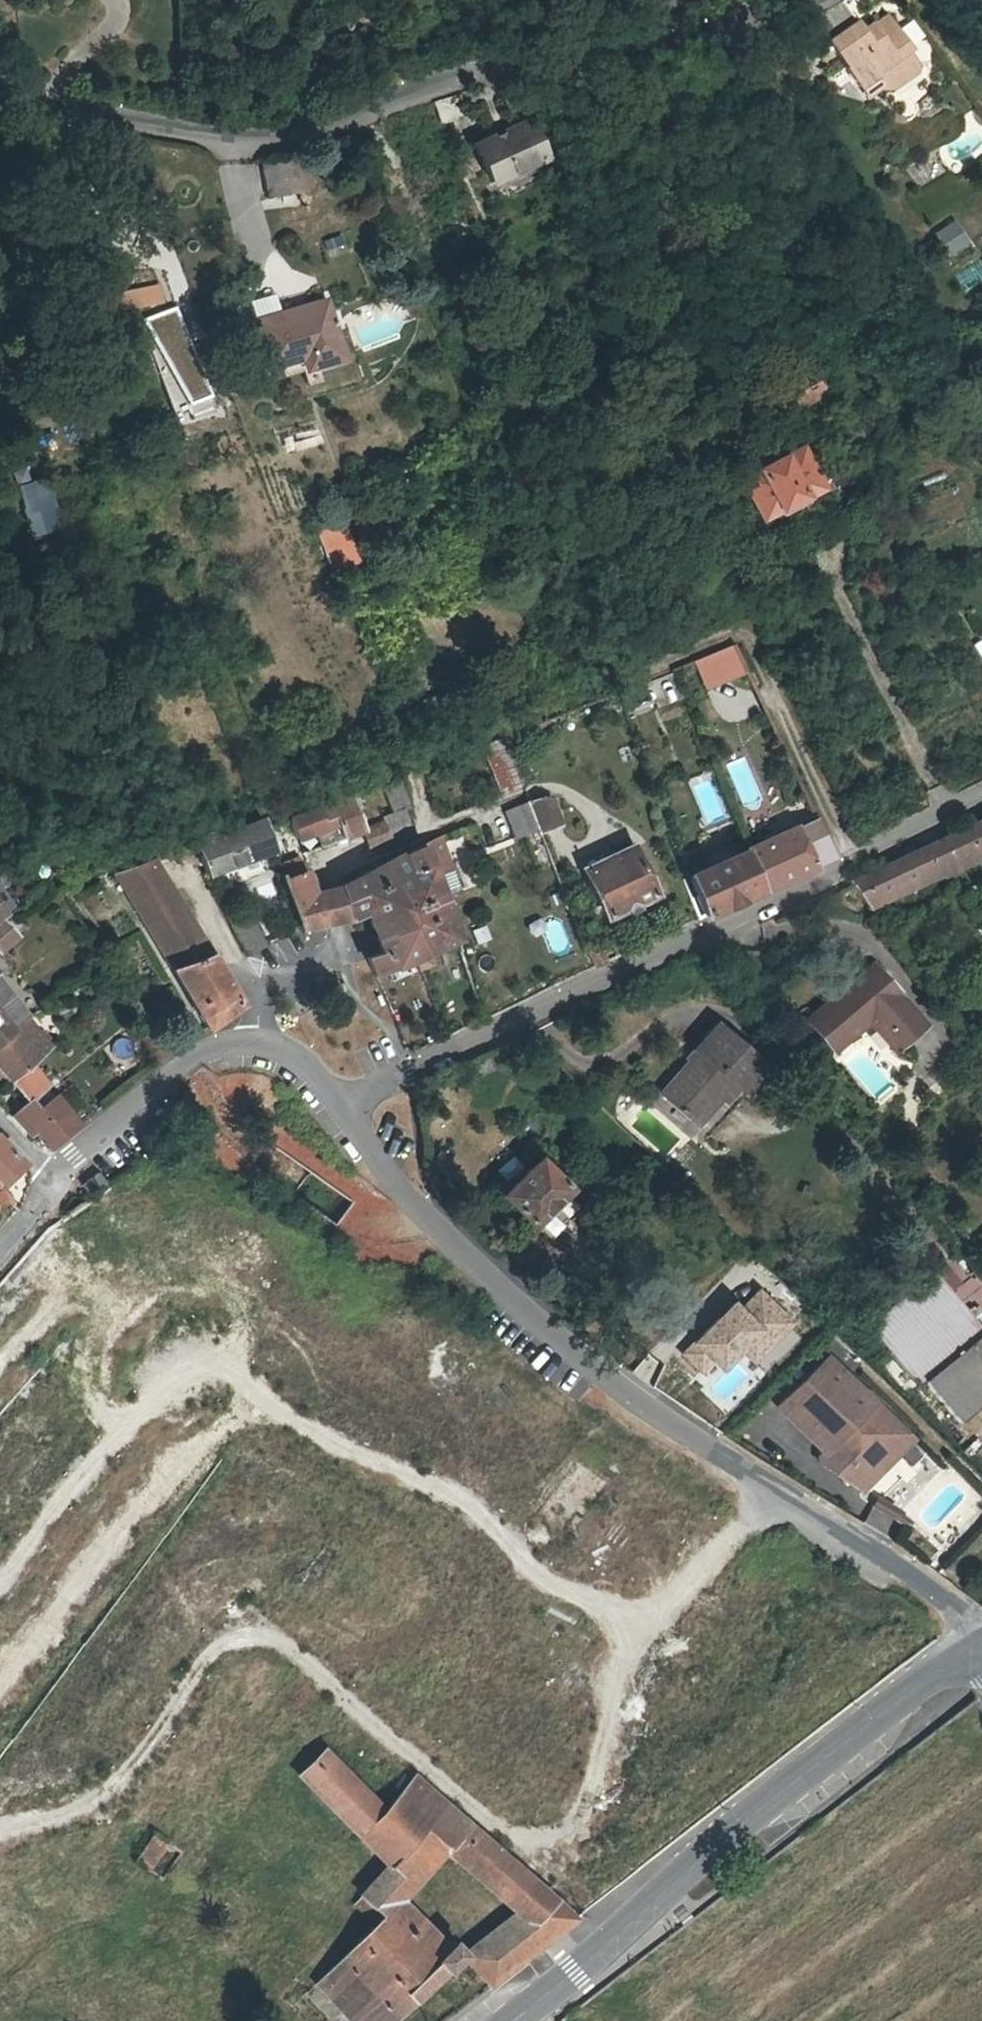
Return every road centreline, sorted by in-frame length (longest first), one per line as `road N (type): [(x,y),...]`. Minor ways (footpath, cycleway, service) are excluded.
road 1 (residential): [(339,1102),(401,1193),(507,1296),(604,1375),(909,1570),(963,1621),(975,1644)]
road 2 (residential): [(0,96),(195,136),(330,129),(497,69),(665,39),(791,0)]
road 3 (residential): [(981,797),(339,1102)]
road 4 (primary): [(511,2020),(975,1644)]
road 5 (residential): [(52,1179),(199,1052),(261,1041)]
road 6 (residential): [(342,945),(263,990),(261,1041)]

